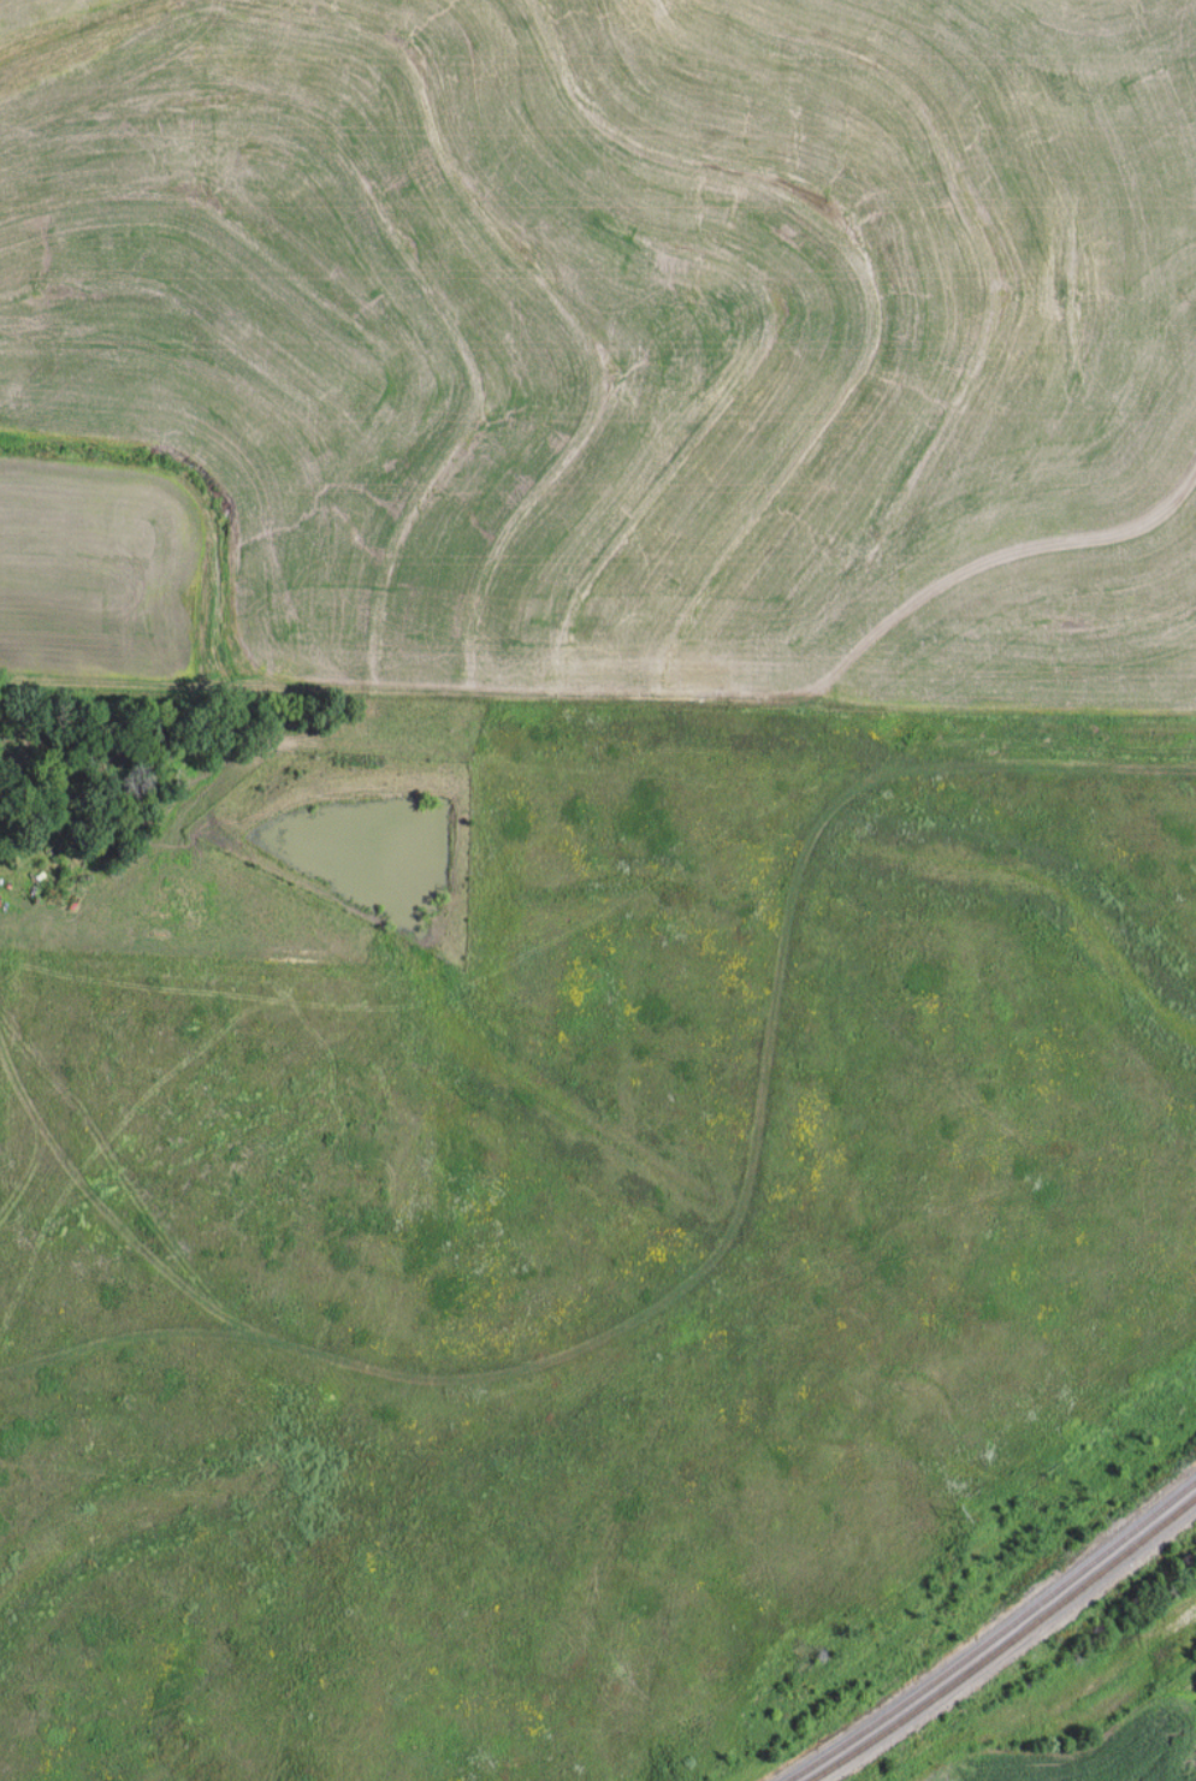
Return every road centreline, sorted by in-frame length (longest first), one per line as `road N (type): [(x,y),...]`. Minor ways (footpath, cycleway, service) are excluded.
road 1 (track): [(1195,746),(957,742),(905,753),(859,781),(824,822),(803,871),(748,1185),(730,1235),(687,1285),(567,1359),(460,1380),(353,1365),(0,1218)]

